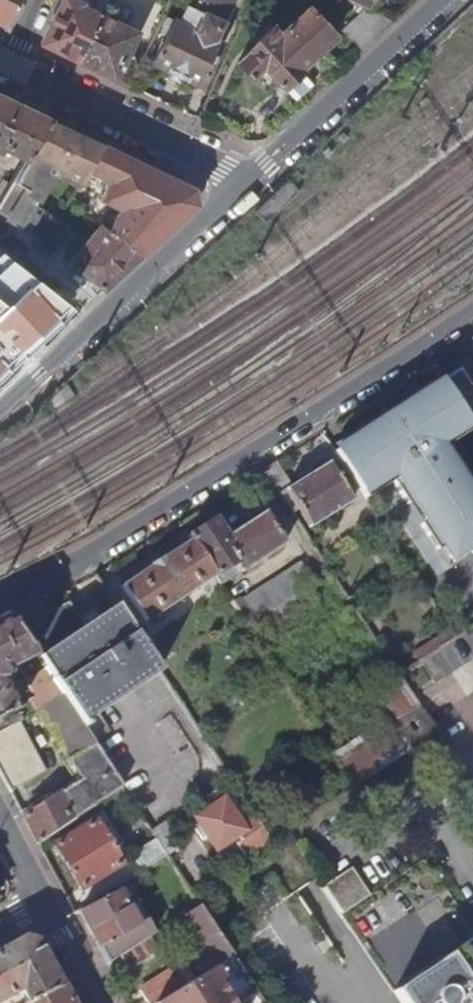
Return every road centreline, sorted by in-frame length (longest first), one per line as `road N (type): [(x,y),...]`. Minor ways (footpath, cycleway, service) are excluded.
road 1 (residential): [(472,312),(87,558),(0,602)]
road 2 (residential): [(249,180),(0,408)]
road 3 (residential): [(249,180),(12,68)]
road 4 (residential): [(439,0),(249,180)]

